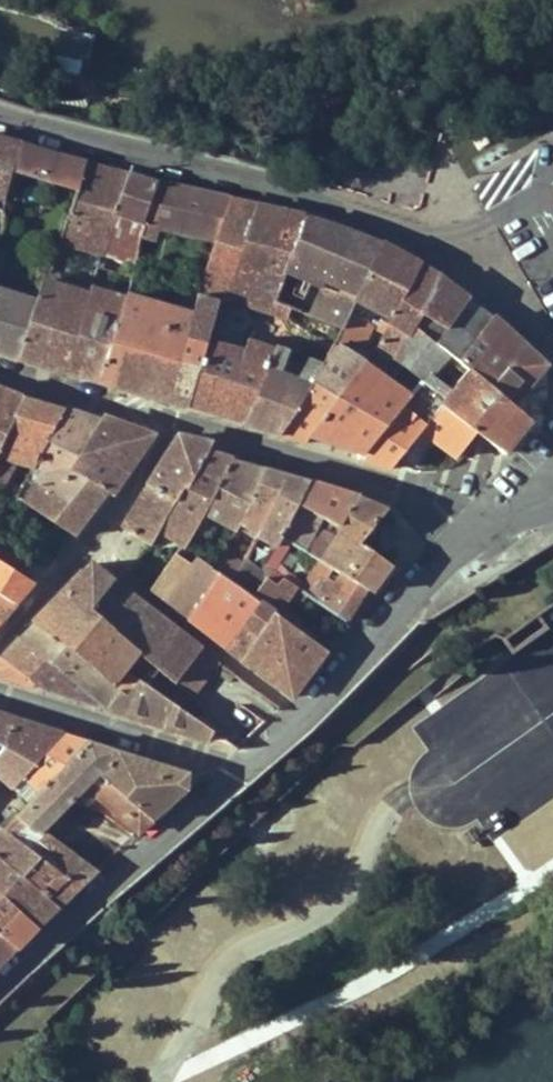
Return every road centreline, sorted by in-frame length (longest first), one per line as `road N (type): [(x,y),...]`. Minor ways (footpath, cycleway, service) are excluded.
road 1 (residential): [(457,229),(397,226),(0,109)]
road 2 (residential): [(236,763),(479,512)]
road 3 (residential): [(479,512),(167,415)]
road 4 (residential): [(0,983),(236,763)]
road 5 (residential): [(0,636),(83,545),(167,415)]
road 6 (residential): [(0,687),(236,763)]
road 7 (residential): [(167,415),(0,365)]
road 8 (residential): [(552,356),(457,229)]

